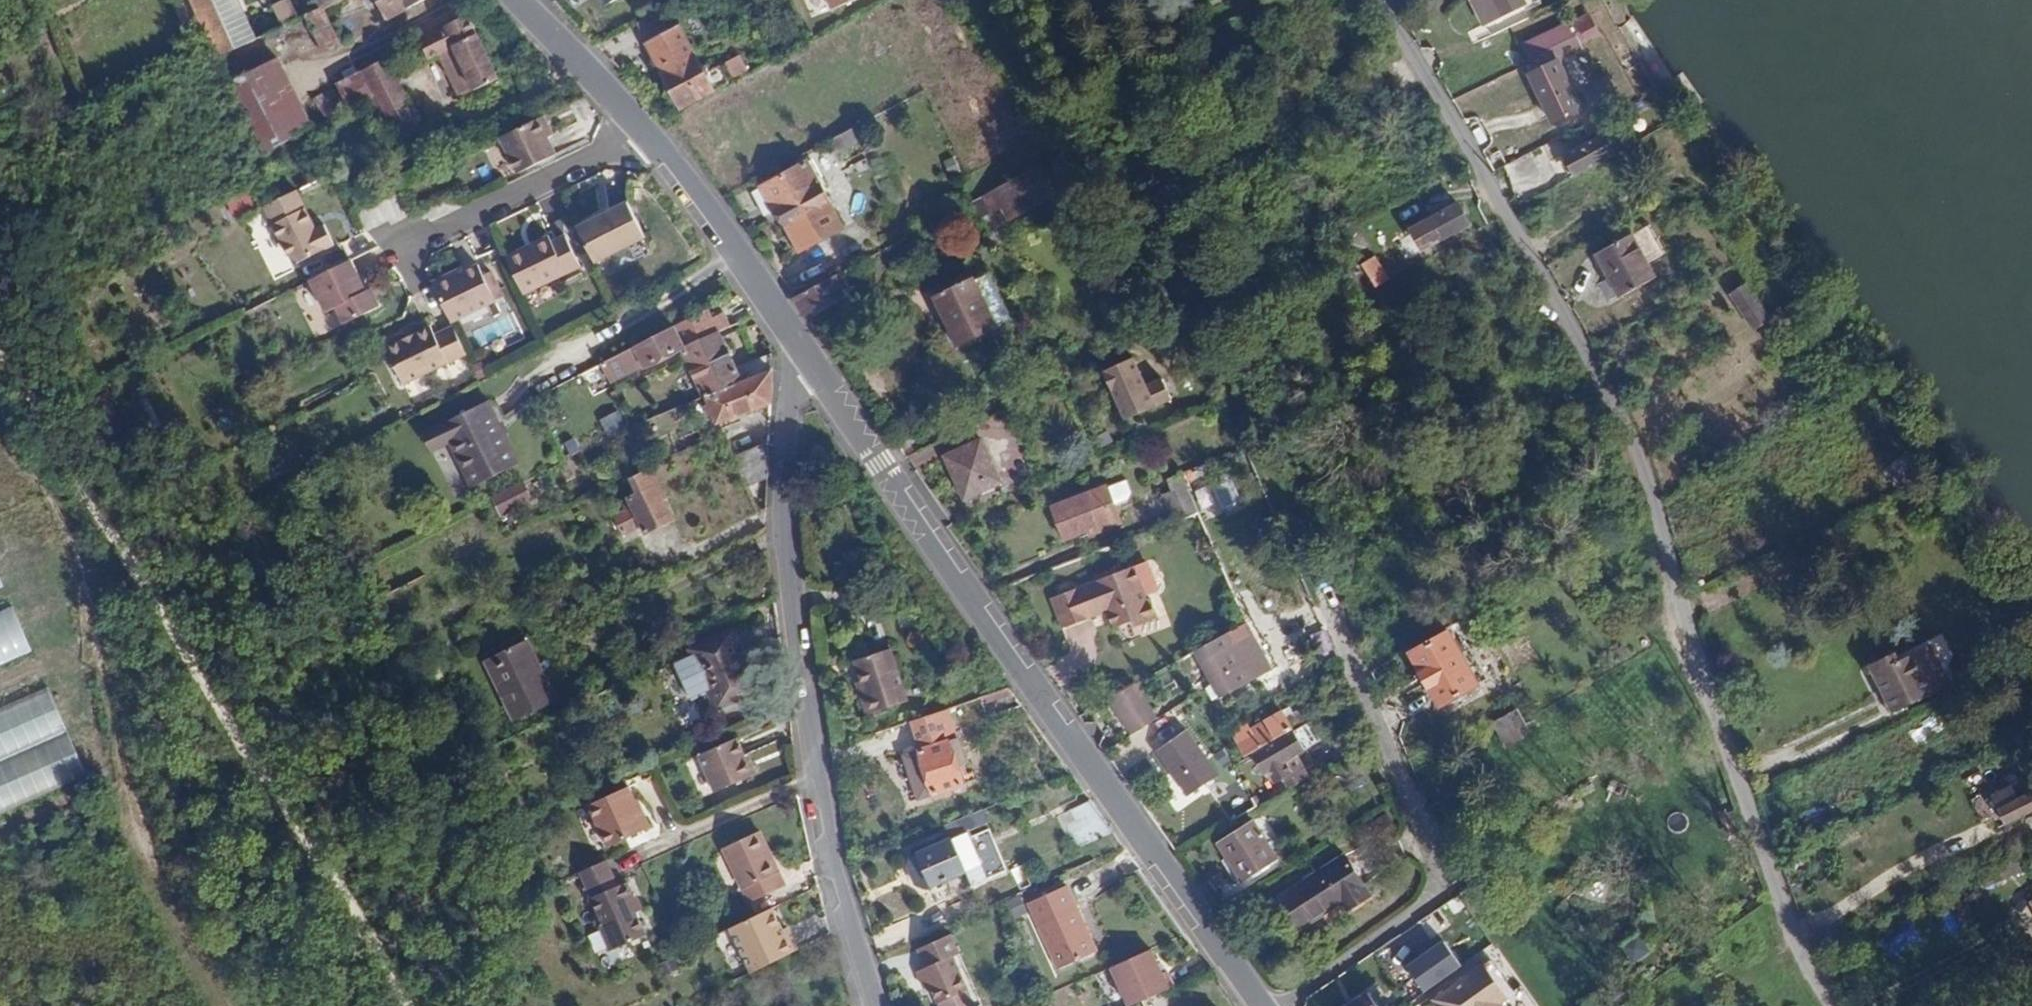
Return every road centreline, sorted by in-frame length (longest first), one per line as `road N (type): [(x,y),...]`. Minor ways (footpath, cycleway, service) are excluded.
road 1 (residential): [(1836,1005),(1808,969),(1733,763),(1637,445),(1380,0)]
road 2 (tertiary): [(811,362),(1258,1005)]
road 3 (residential): [(811,362),(787,404),(782,504),(816,766),(873,1005)]
road 4 (track): [(233,1005),(156,860),(71,530),(0,412)]
road 5 (residential): [(1291,1005),(1433,896),(1440,859),(1361,673)]
road 6 (tertiary): [(650,130),(811,362)]
road 7 (residential): [(650,130),(395,250)]
road 8 (tertiary): [(517,0),(650,130)]

